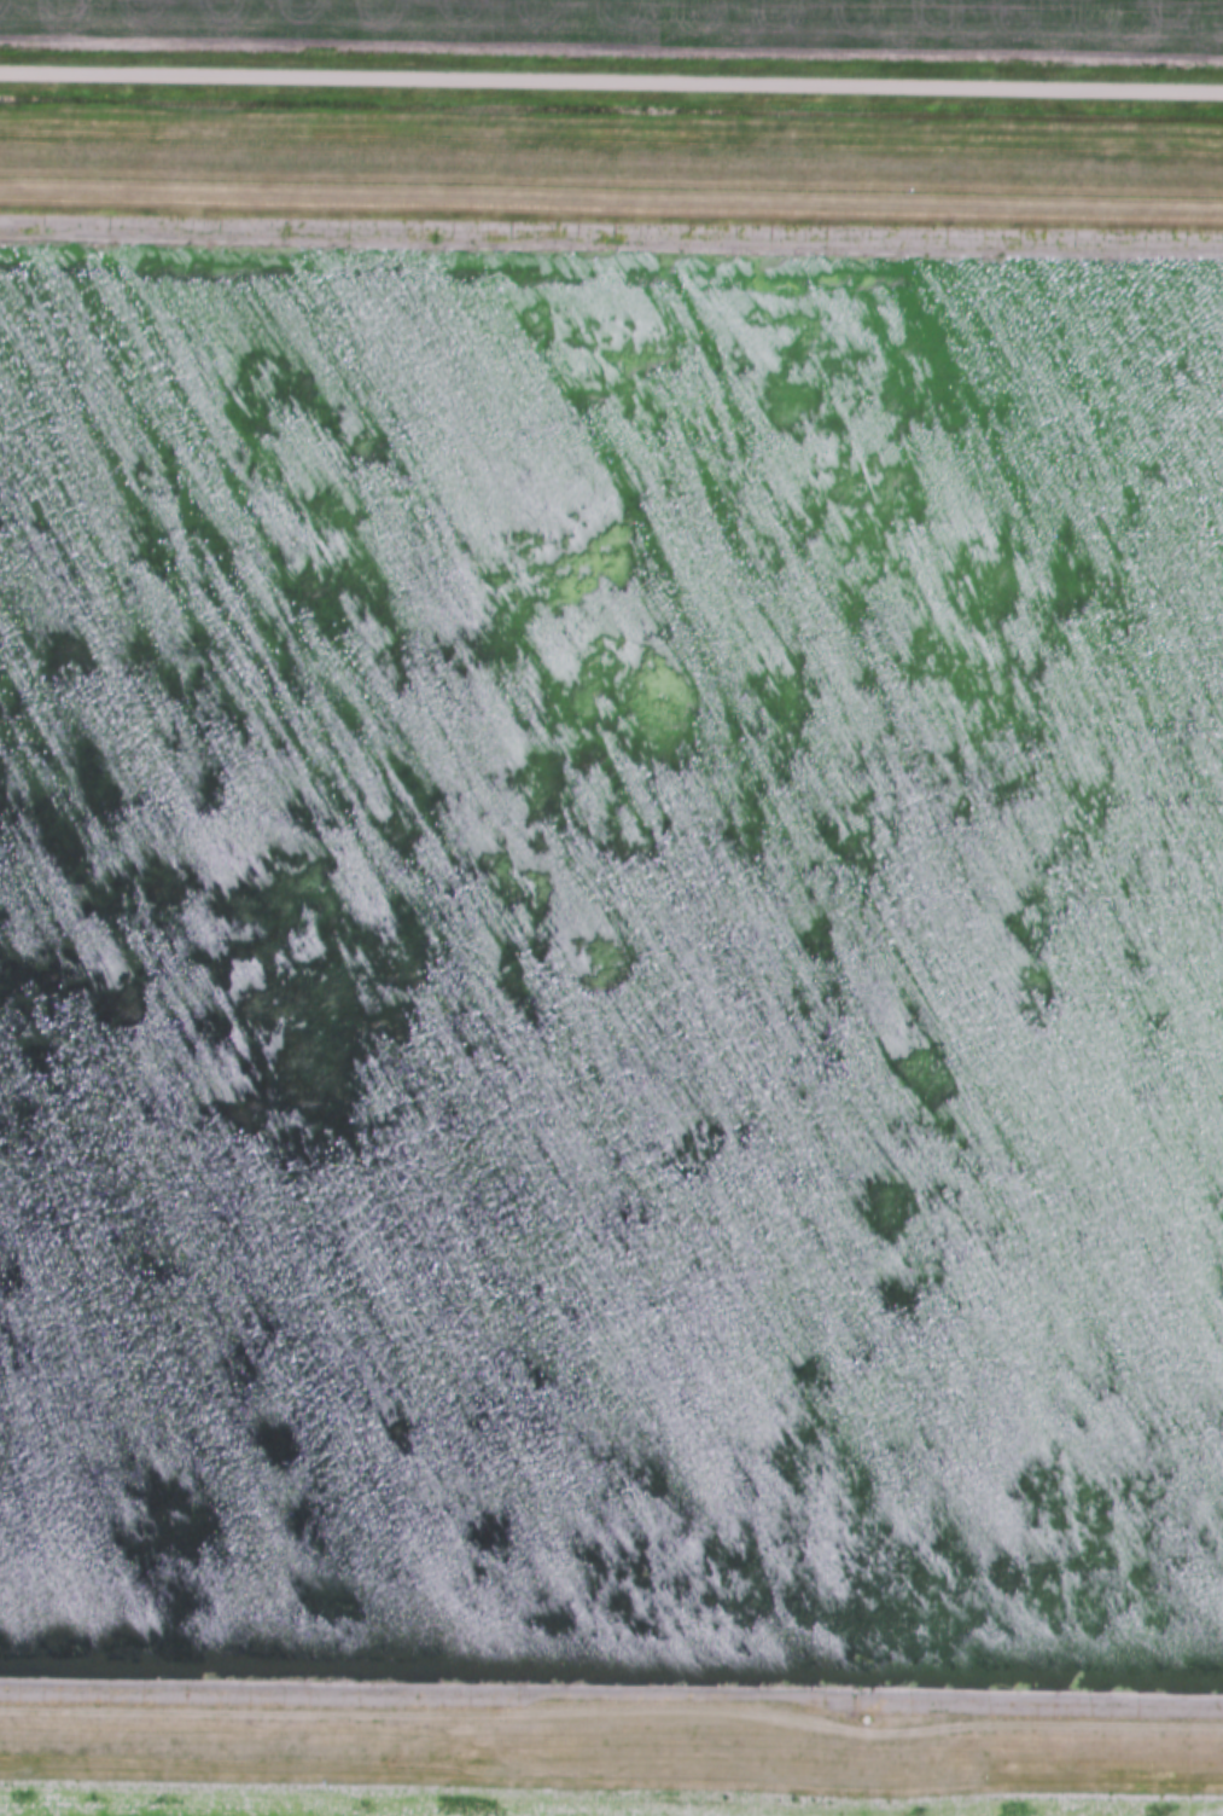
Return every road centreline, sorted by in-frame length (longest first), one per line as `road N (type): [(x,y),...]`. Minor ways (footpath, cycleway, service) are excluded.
road 1 (track): [(0,75),(1222,96)]

